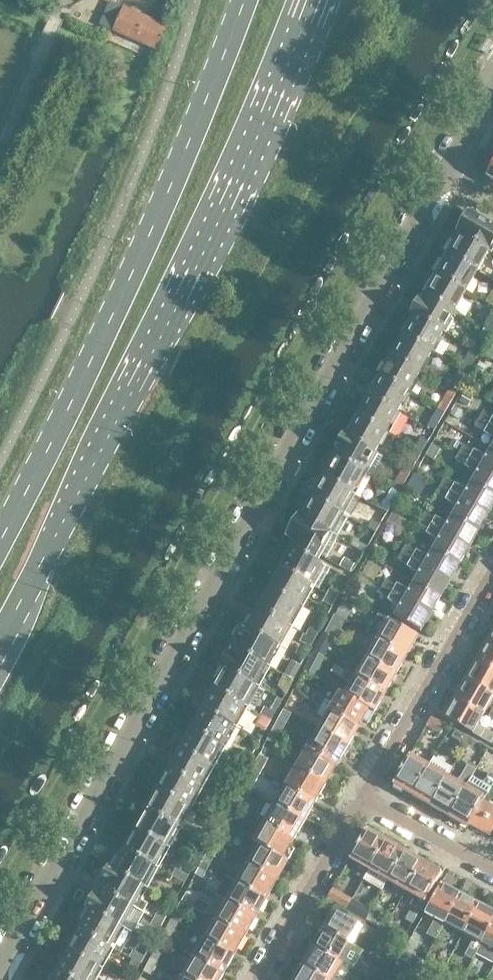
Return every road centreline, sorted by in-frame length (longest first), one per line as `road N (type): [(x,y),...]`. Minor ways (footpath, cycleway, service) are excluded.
road 1 (tertiary): [(0,964),(444,174)]
road 2 (primary): [(0,635),(251,147),(311,0)]
road 3 (primary): [(241,0),(120,297),(0,537)]
road 4 (residential): [(362,796),(492,570)]
road 5 (residential): [(256,979),(362,796)]
road 6 (residential): [(492,870),(362,796)]

